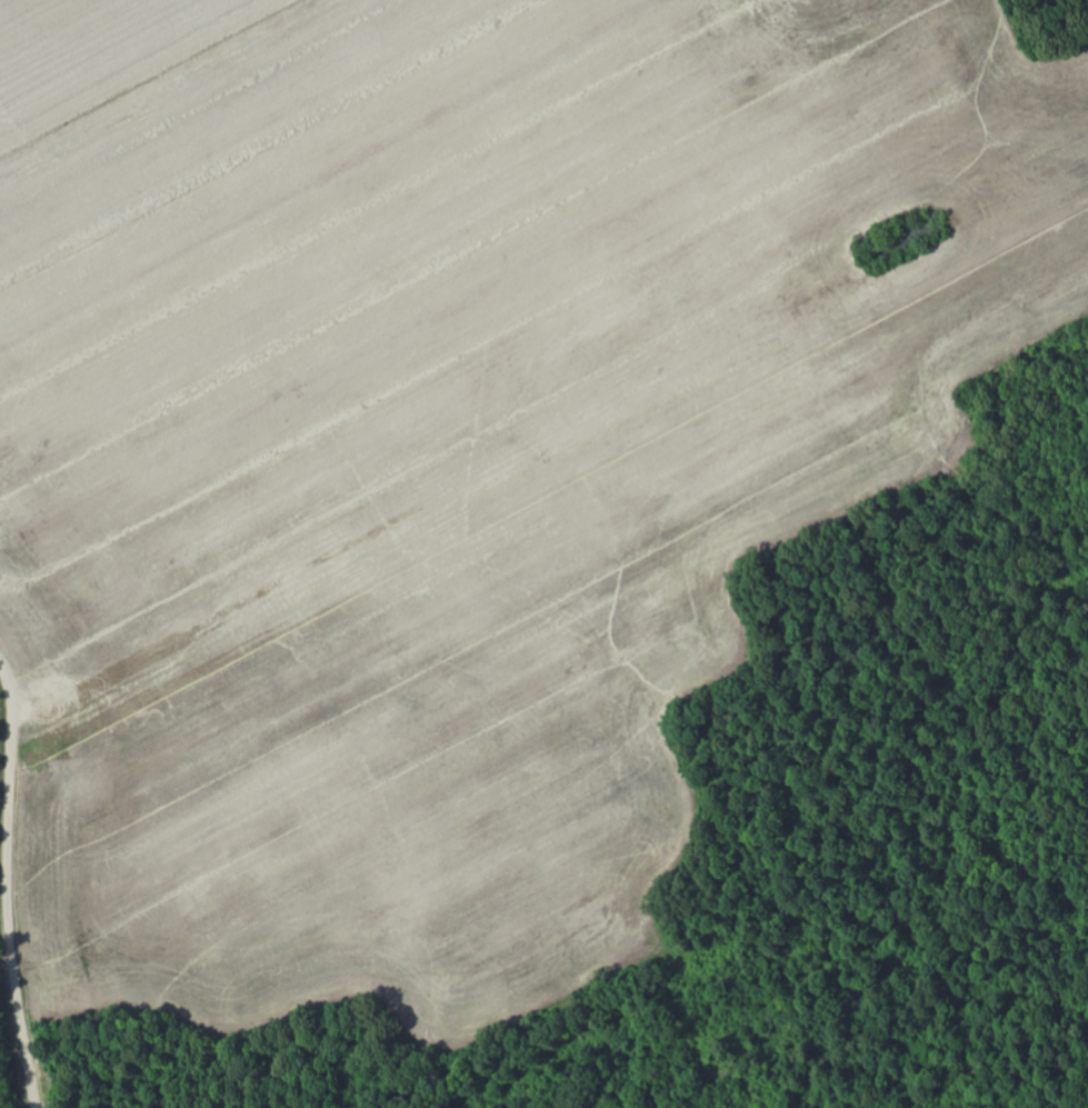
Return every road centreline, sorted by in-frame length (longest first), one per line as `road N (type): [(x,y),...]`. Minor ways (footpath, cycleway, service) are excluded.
road 1 (residential): [(37,1107),(18,996),(9,887),(12,701),(0,666)]

